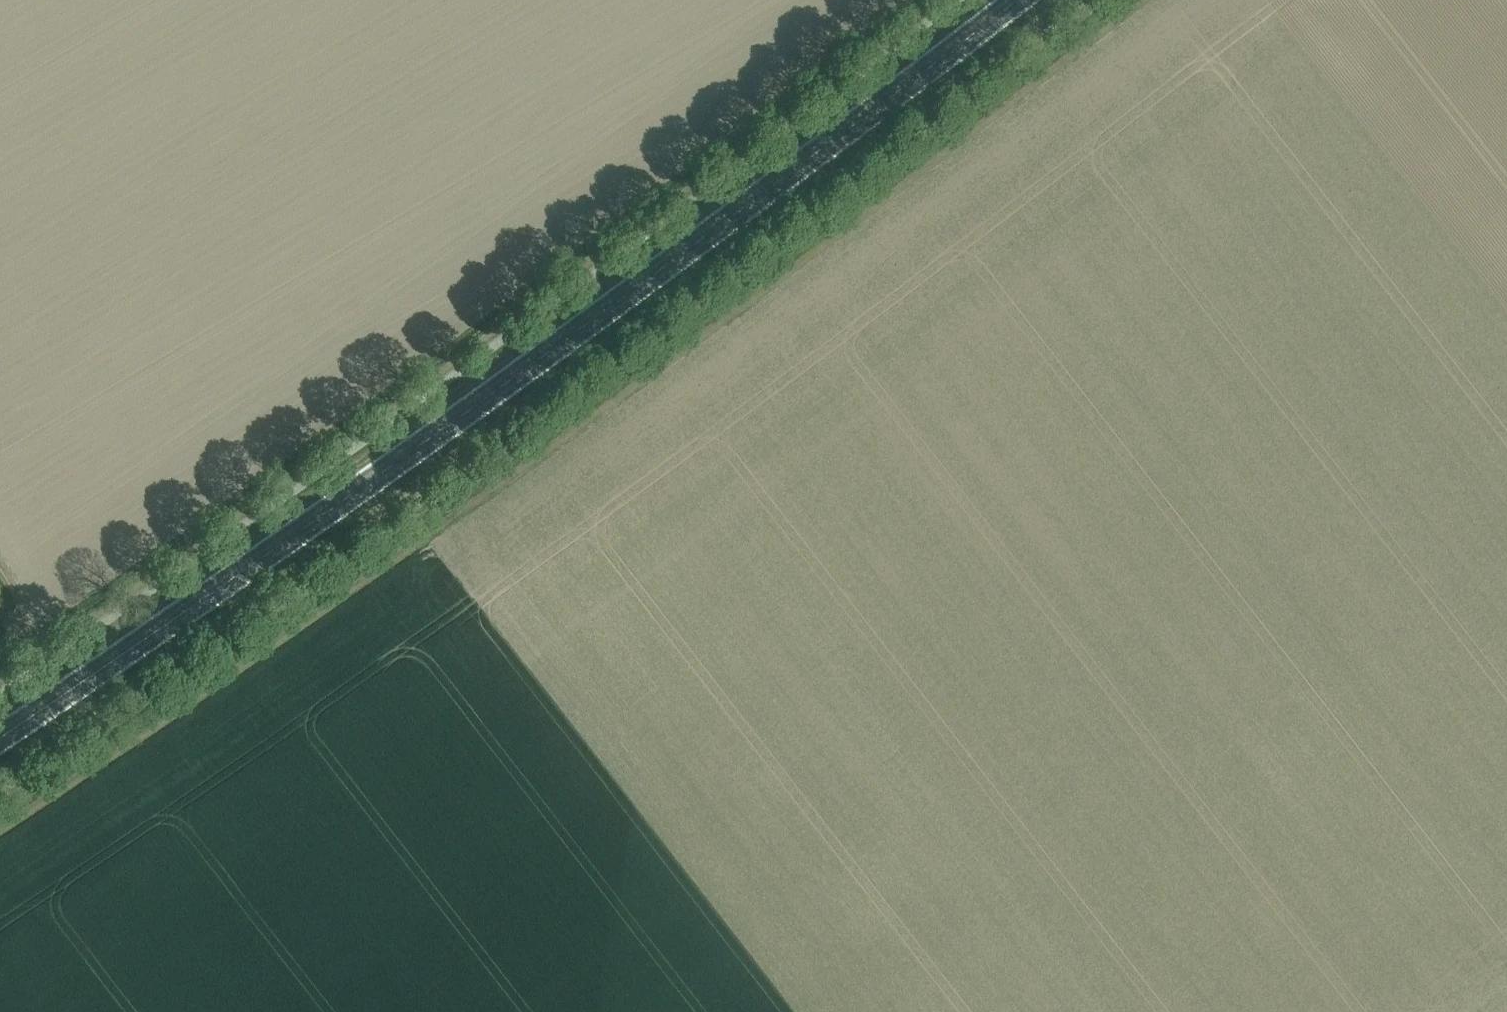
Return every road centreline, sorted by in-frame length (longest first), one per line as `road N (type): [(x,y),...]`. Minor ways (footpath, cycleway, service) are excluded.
road 1 (secondary): [(0,726),(531,366),(1021,0)]

